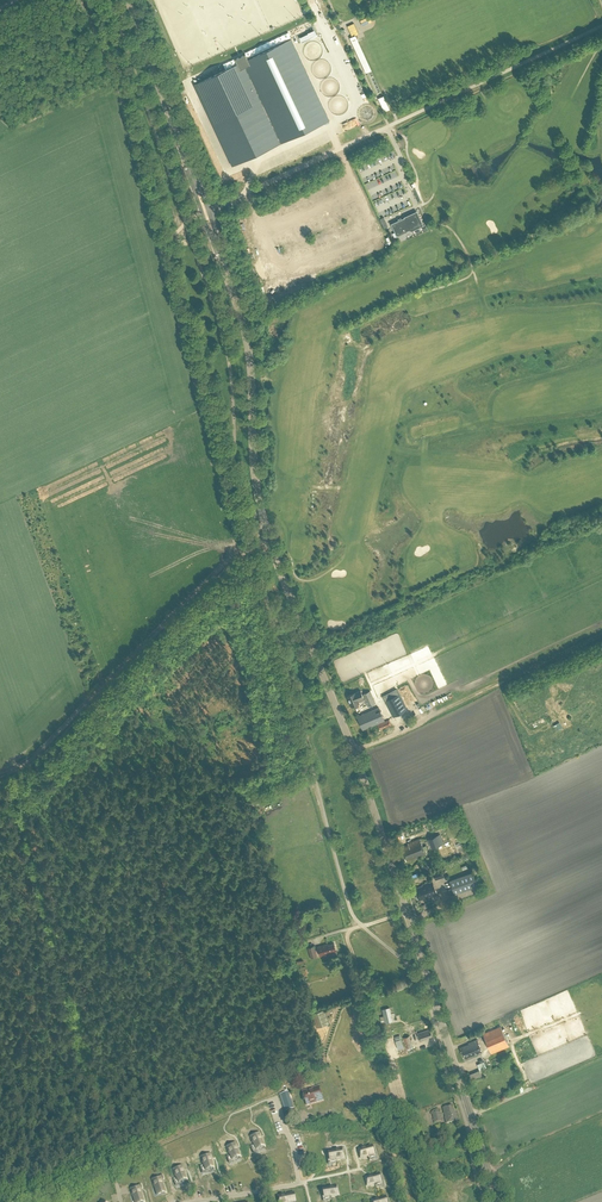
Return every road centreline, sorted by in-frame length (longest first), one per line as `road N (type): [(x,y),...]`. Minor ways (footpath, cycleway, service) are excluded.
road 1 (tertiary): [(497,1201),(354,751),(269,538),(254,469),(246,335),(219,255)]
road 2 (unclassified): [(209,209),(601,25)]
road 3 (track): [(112,1159),(10,769)]
road 4 (track): [(0,773),(31,760),(239,550),(269,538)]
road 5 (track): [(155,227),(240,555)]
road 6 (track): [(354,751),(601,634)]
road 7 (track): [(281,1089),(326,1067),(339,1006),(358,998),(347,933),(406,912)]
road 8 (track): [(11,1201),(234,1107)]
road 9 (track): [(86,0),(155,227)]
road 10 (tertiary): [(189,169),(129,0)]

